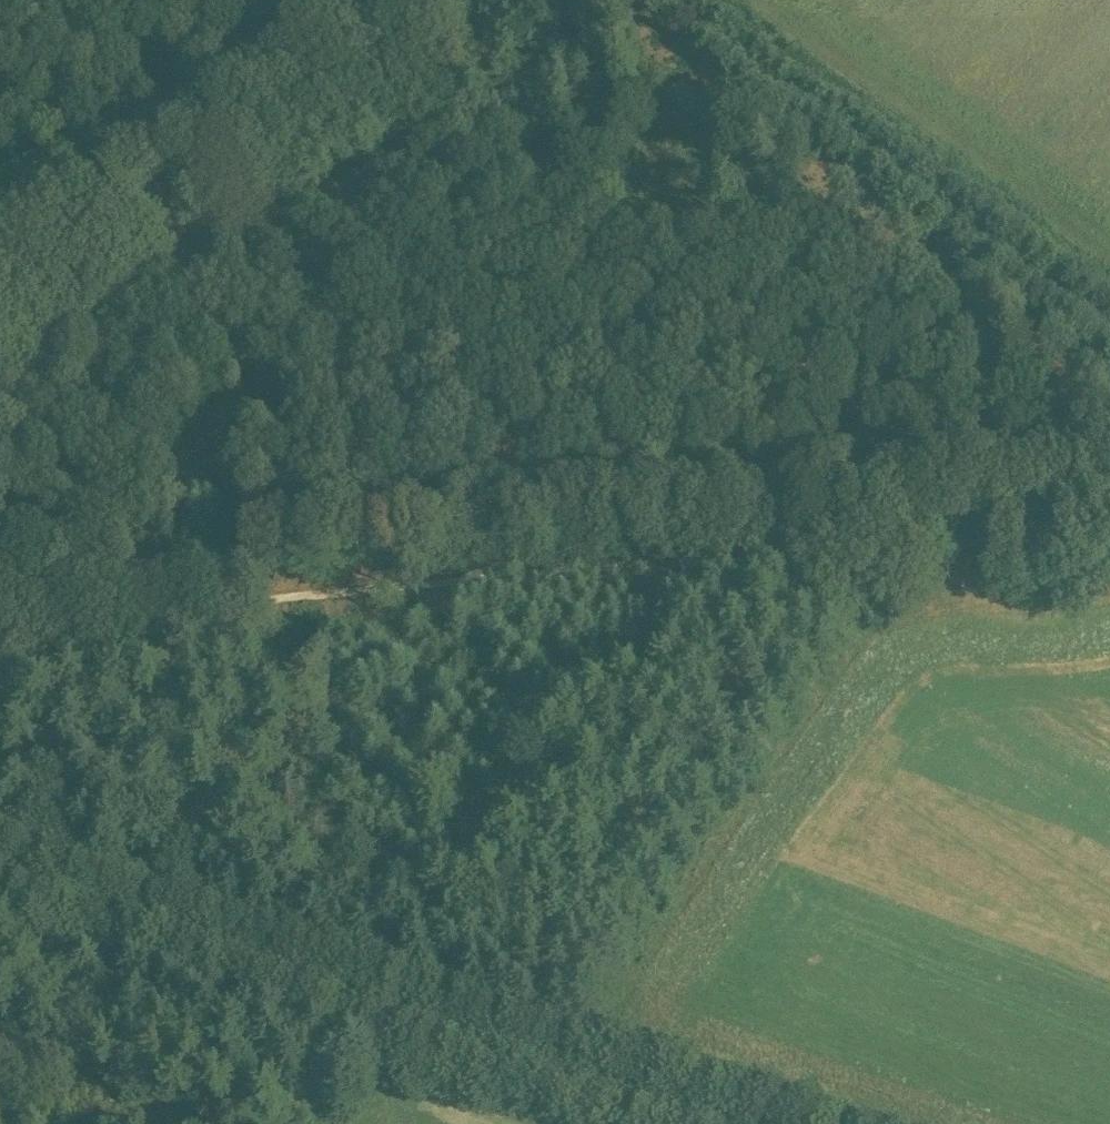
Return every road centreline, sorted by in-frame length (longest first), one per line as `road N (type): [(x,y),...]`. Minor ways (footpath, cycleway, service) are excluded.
road 1 (track): [(0,617),(1109,532)]
road 2 (track): [(687,1123),(0,885)]
road 3 (track): [(534,0),(0,304)]
road 4 (track): [(660,0),(1109,344)]

